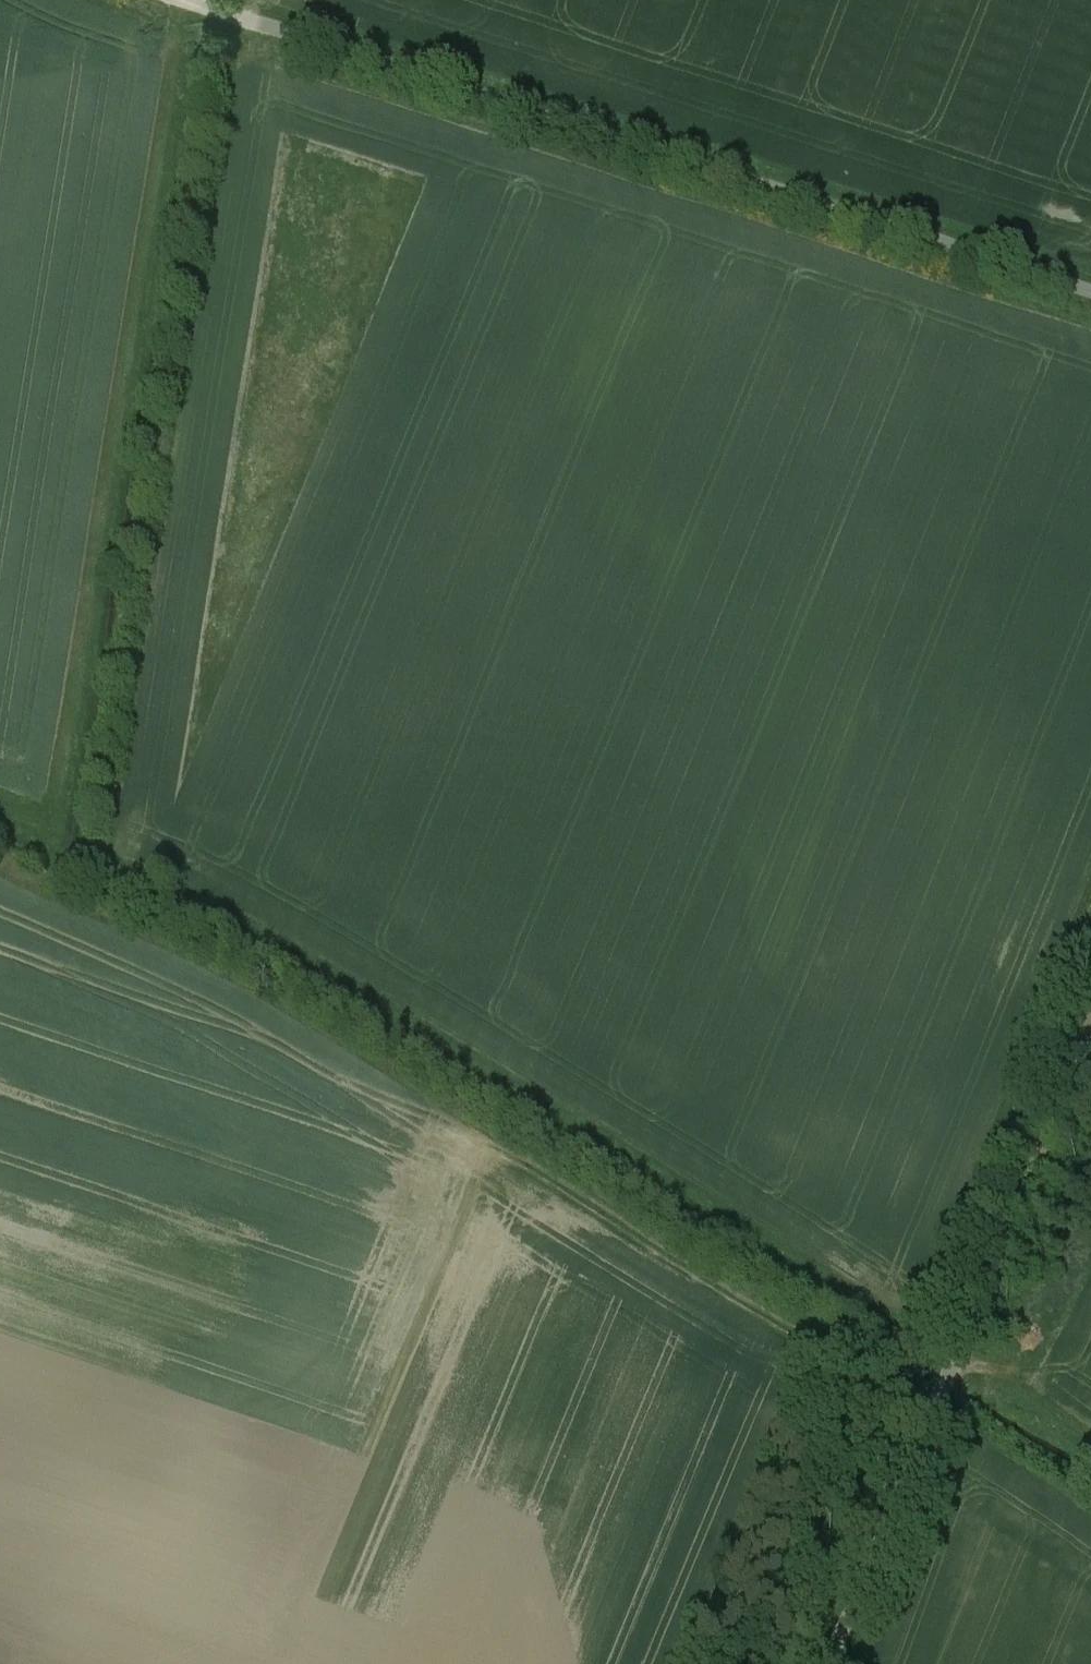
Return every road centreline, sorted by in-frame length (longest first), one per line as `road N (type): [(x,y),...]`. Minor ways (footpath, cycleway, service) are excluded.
road 1 (unclassified): [(176,0),(1090,292)]
road 2 (unclassified): [(1090,1047),(835,1663)]

